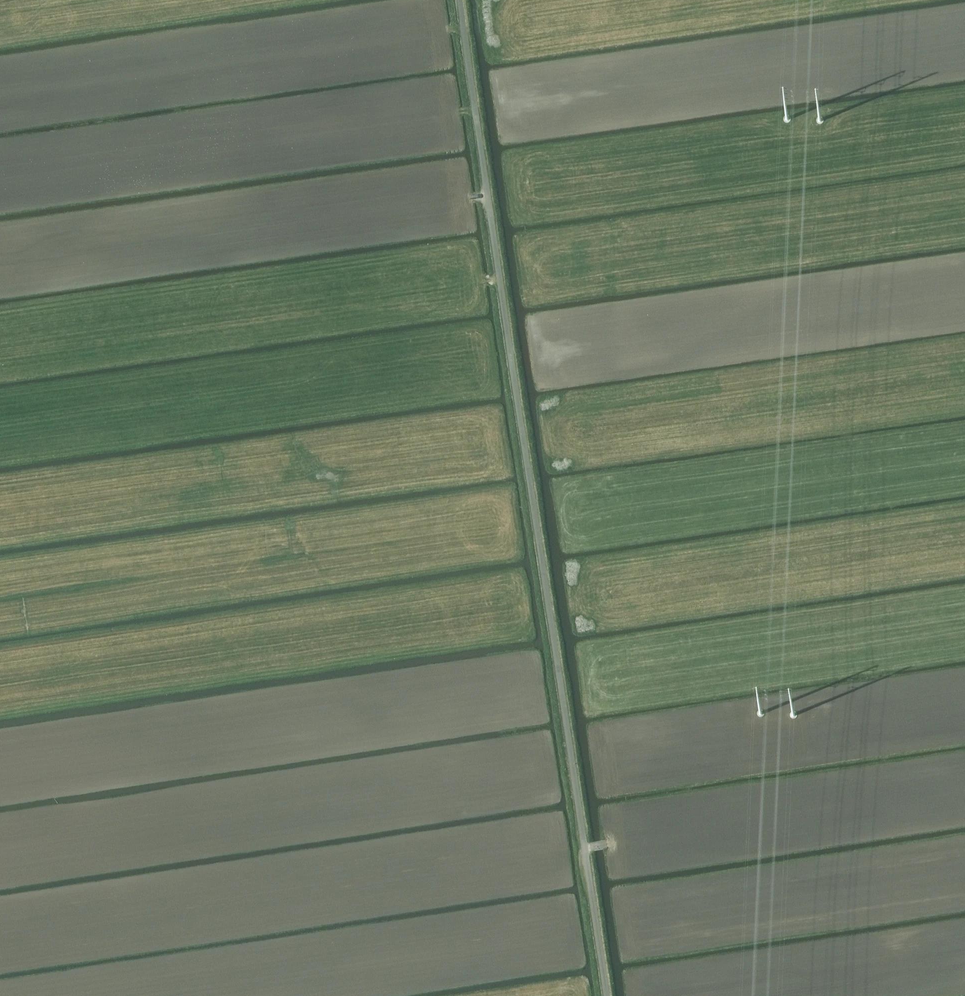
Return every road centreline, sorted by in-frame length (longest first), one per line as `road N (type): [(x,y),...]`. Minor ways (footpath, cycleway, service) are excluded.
road 1 (unclassified): [(607,995),(461,0)]

